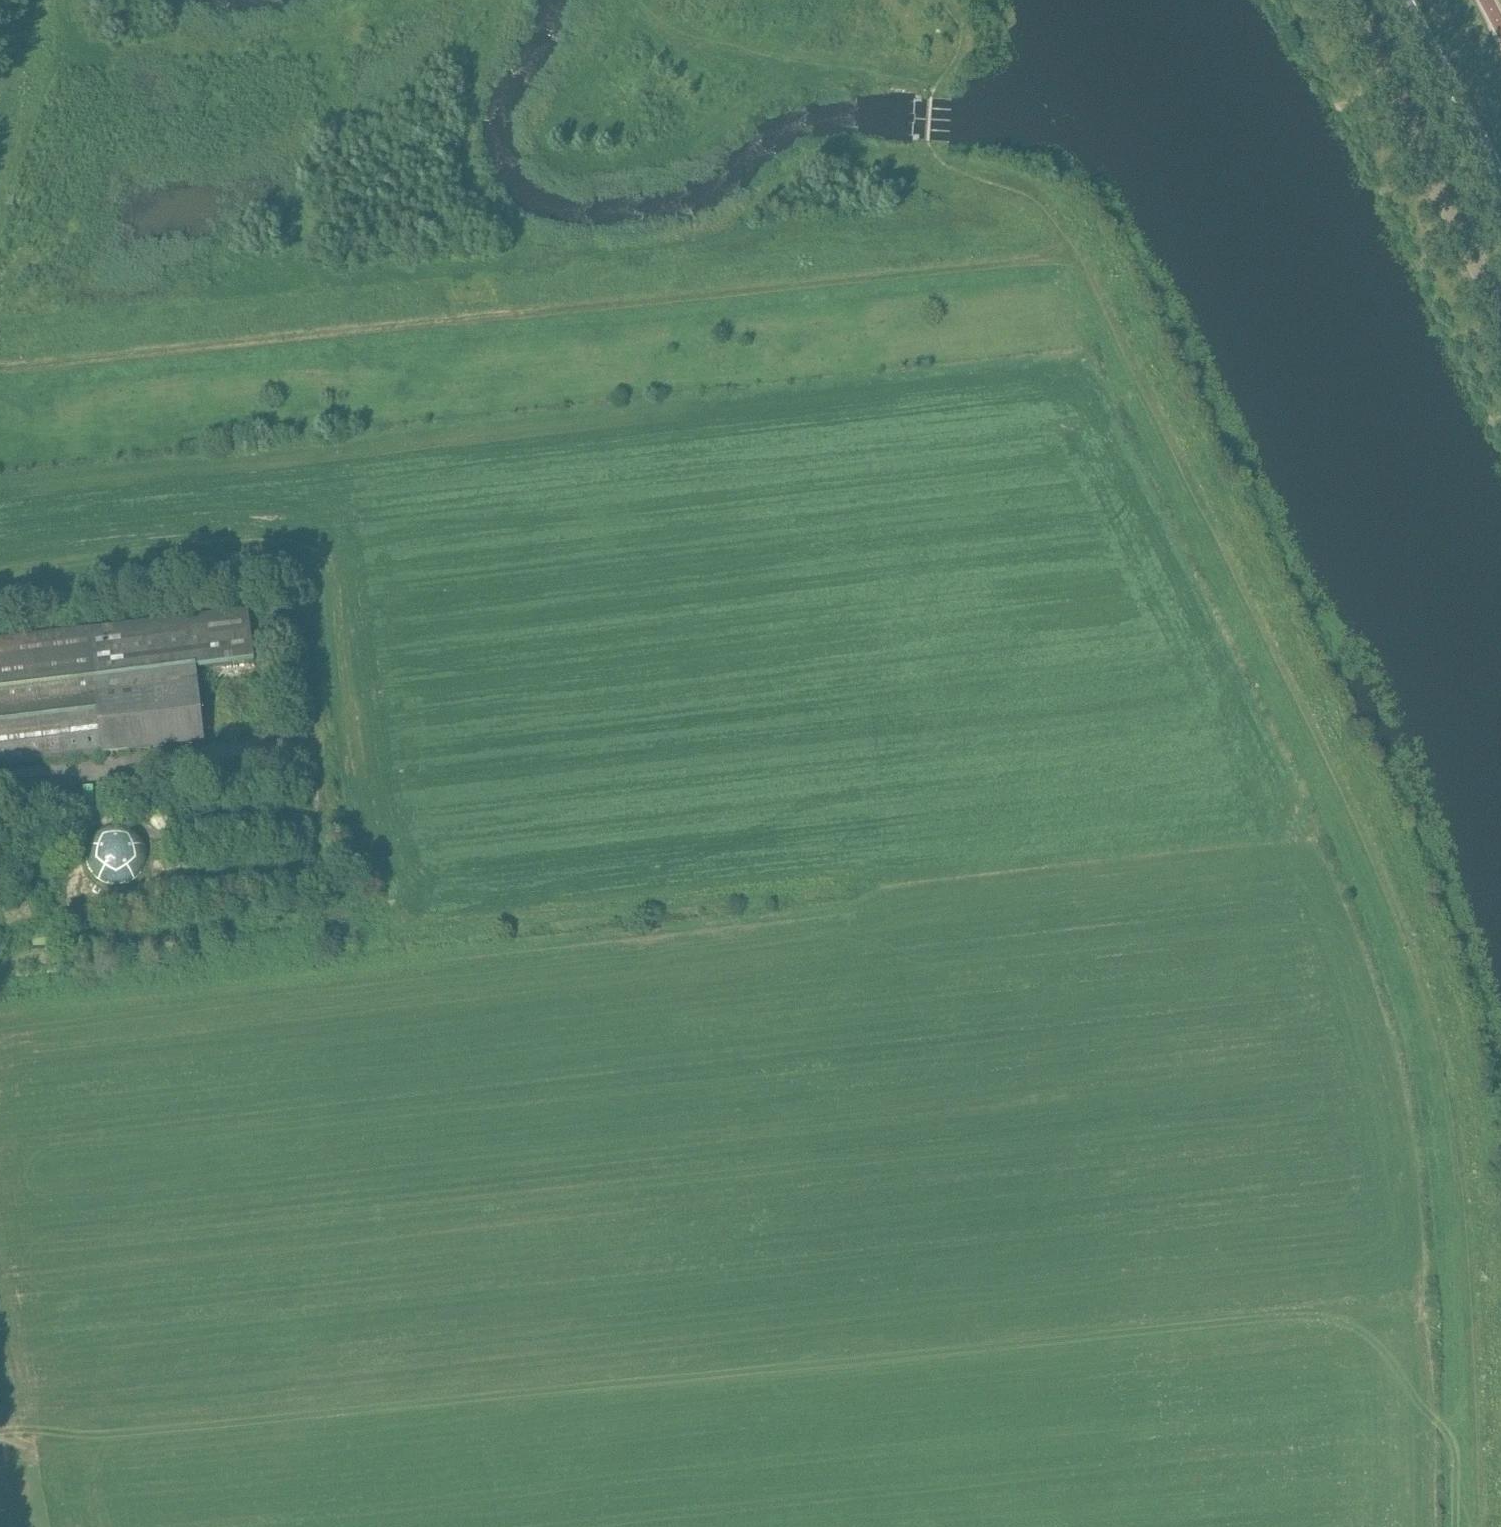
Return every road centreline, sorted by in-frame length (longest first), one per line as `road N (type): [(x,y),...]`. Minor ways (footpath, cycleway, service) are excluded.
road 1 (track): [(1478,1526),(1466,1231),(1450,1093),(1431,1016),(1349,812),(1156,408),(1071,255)]
road 2 (track): [(1071,255),(0,366)]
road 3 (unclassified): [(1500,303),(1354,0)]
road 4 (secondary): [(1401,0),(1500,188)]

